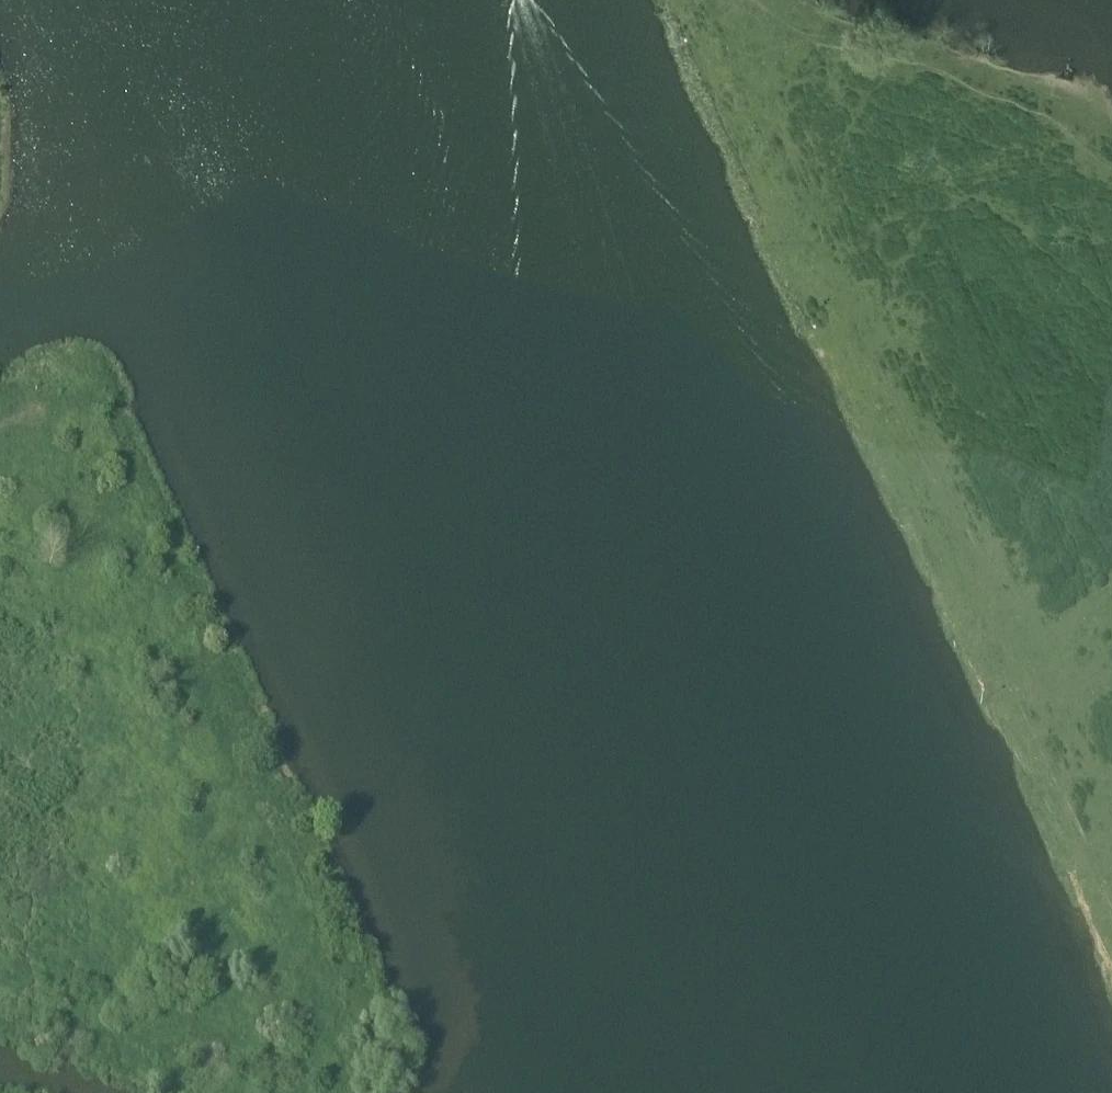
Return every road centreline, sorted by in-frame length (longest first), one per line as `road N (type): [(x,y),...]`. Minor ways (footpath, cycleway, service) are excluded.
road 1 (track): [(1111,166),(913,87),(771,48),(877,330),(1111,855)]

